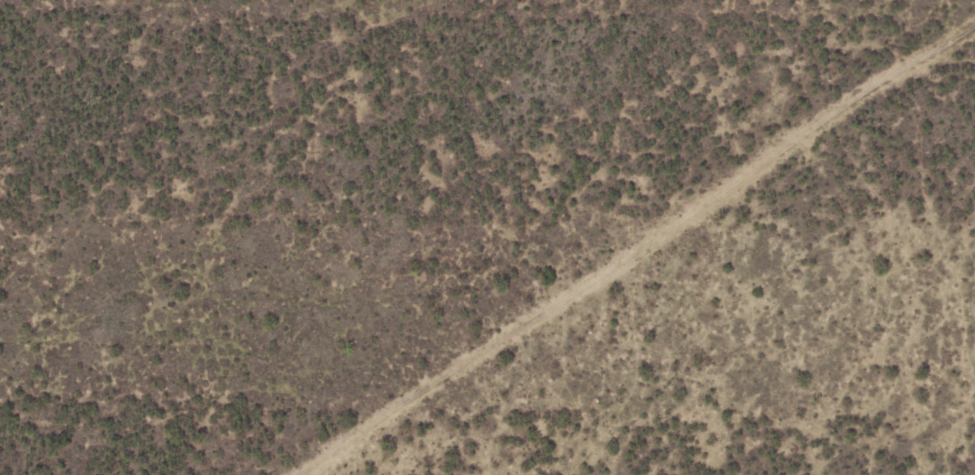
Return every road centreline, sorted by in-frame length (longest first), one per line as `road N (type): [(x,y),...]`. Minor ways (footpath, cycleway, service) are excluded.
road 1 (residential): [(298,474),(384,413),(974,70)]

